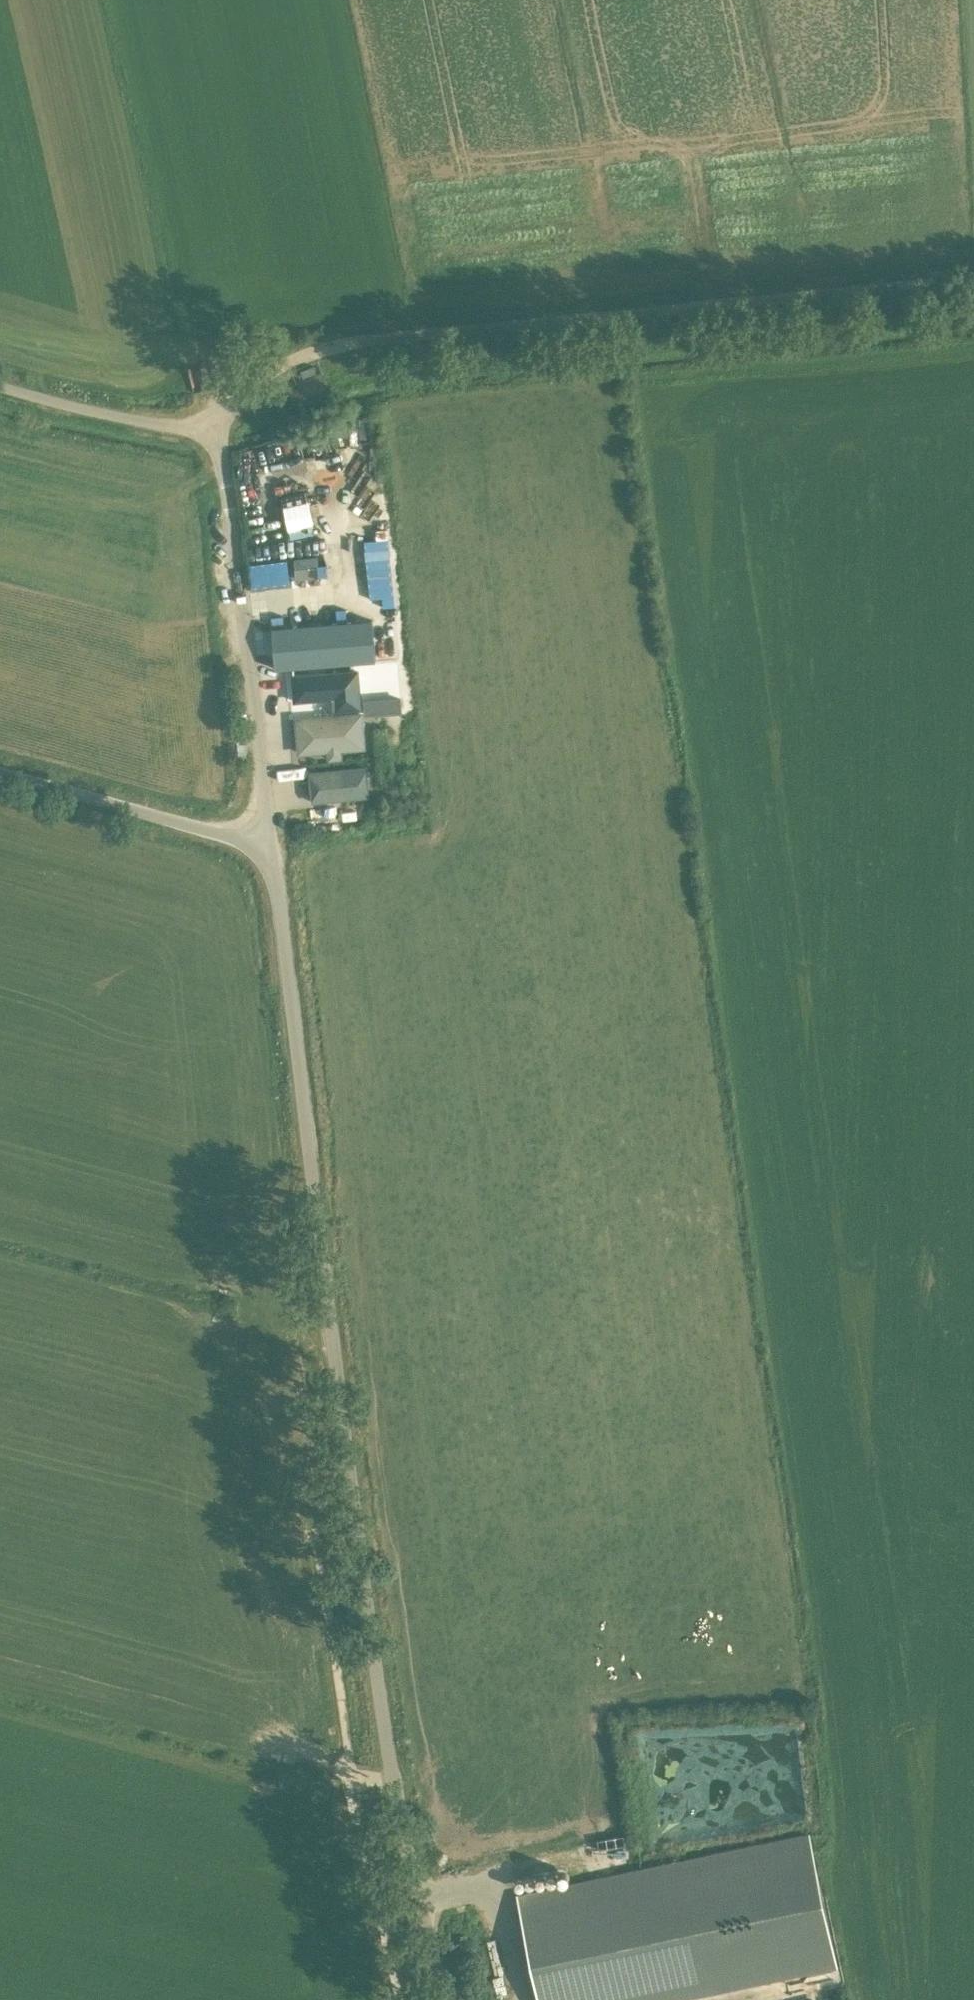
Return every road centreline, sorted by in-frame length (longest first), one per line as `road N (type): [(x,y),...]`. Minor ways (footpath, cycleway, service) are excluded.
road 1 (unclassified): [(448,1999),(387,1745),(273,843)]
road 2 (unclassified): [(220,426),(257,377),(342,340),(973,274)]
road 3 (track): [(401,1999),(348,1786),(318,1527)]
road 4 (unclassified): [(273,843),(220,426)]
road 5 (unclassified): [(273,843),(0,769)]
road 6 (unclassified): [(220,426),(160,420),(0,380)]

